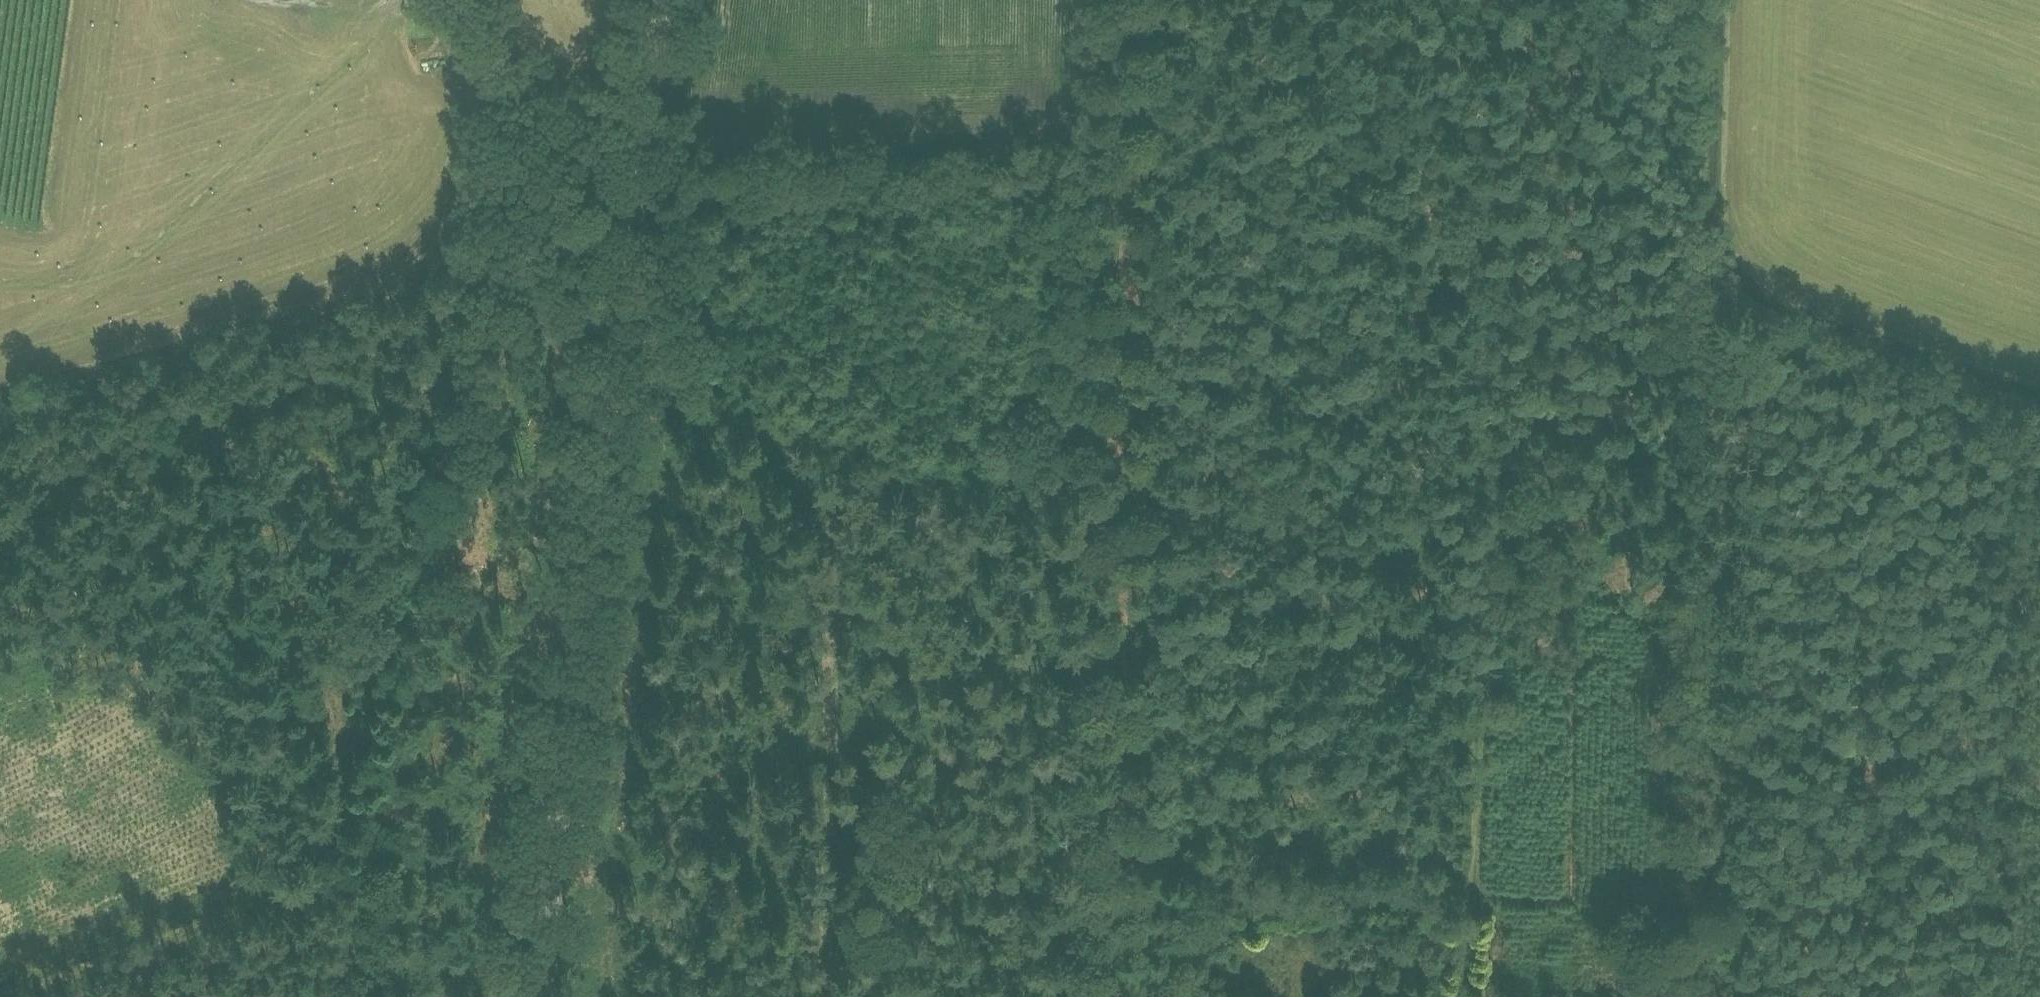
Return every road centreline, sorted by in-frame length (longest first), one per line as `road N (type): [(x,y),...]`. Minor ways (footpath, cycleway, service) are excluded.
road 1 (tertiary): [(550,996),(553,894),(667,0)]
road 2 (track): [(1461,0),(1448,996)]
road 3 (track): [(1127,0),(1114,996)]
road 4 (track): [(375,996),(390,871),(458,515),(471,287)]
road 5 (track): [(831,996),(849,486)]
road 6 (track): [(28,996),(390,871)]

